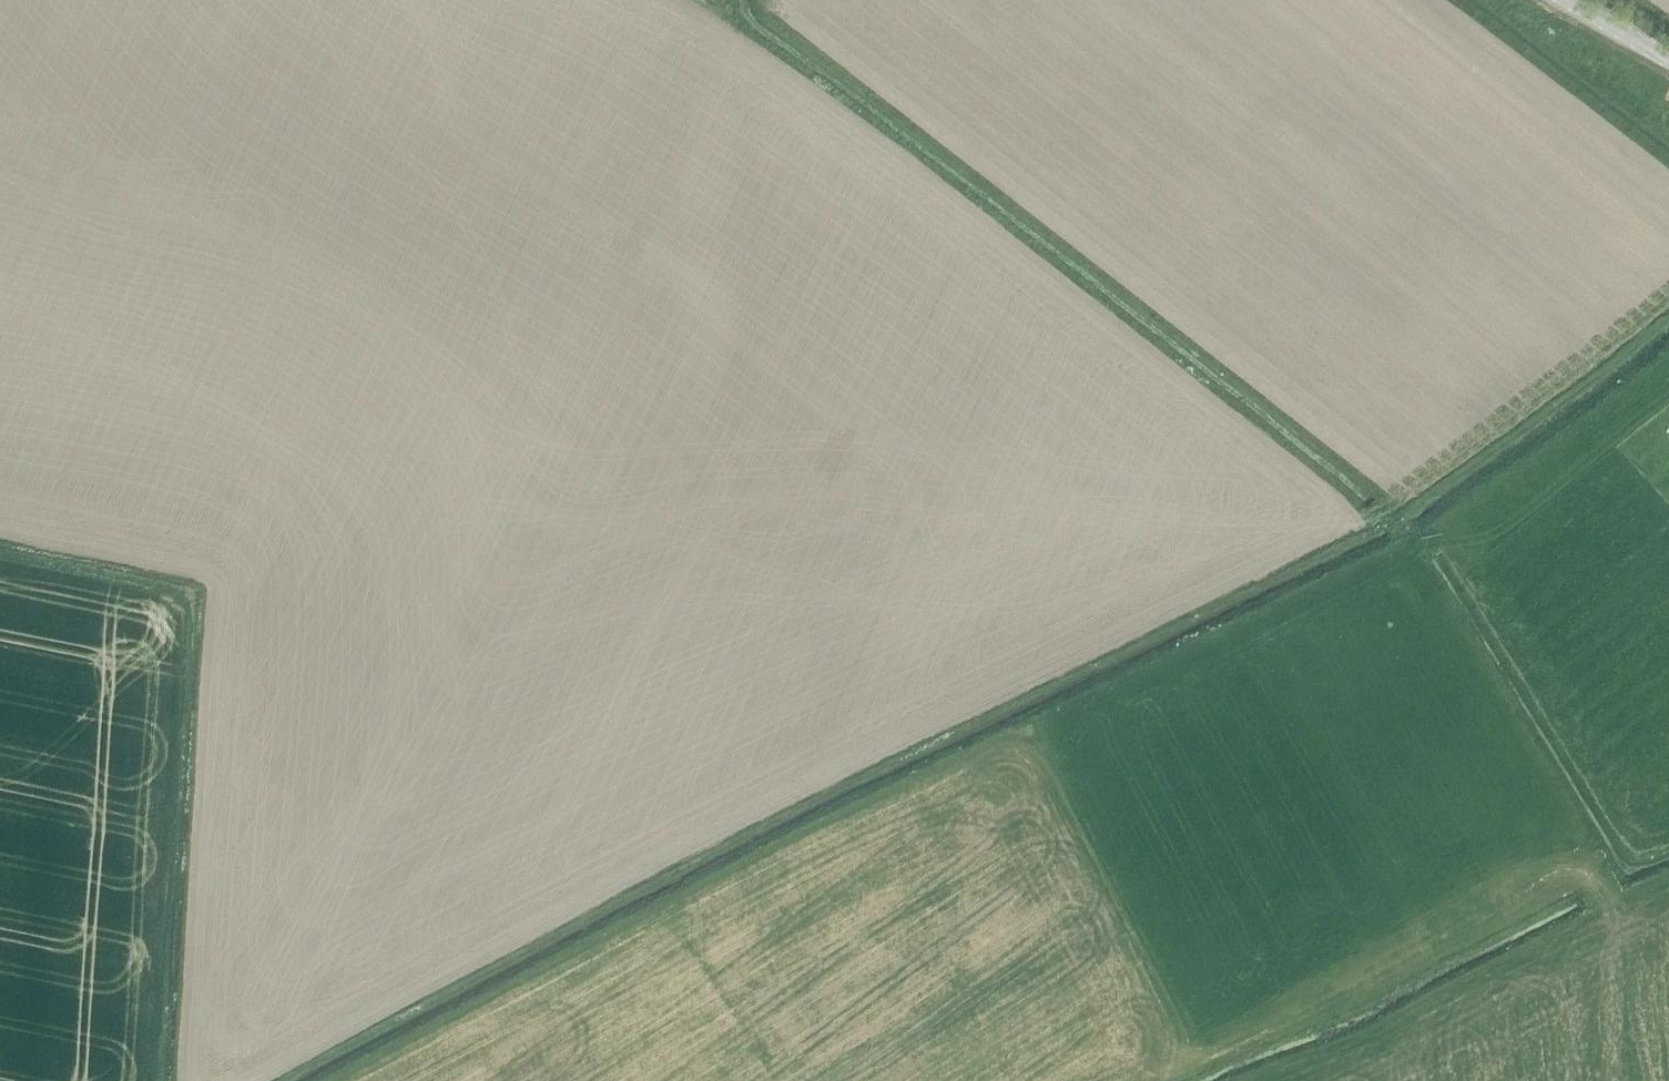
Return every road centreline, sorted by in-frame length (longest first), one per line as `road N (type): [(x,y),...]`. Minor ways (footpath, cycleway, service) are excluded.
road 1 (tertiary): [(1668,62),(1558,0)]

